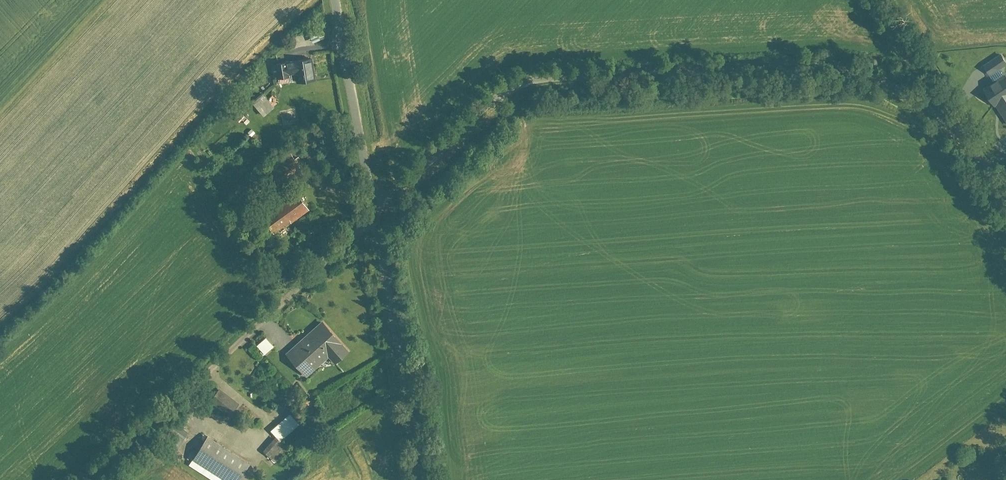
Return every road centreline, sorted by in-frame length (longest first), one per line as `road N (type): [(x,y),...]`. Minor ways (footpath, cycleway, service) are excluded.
road 1 (unclassified): [(373,203),(506,88),(795,68),(883,81),(948,127),(1005,206)]
road 2 (unclassified): [(120,440),(373,203)]
road 3 (unclassified): [(421,479),(373,203)]
road 4 (unclassified): [(373,203),(337,0)]

